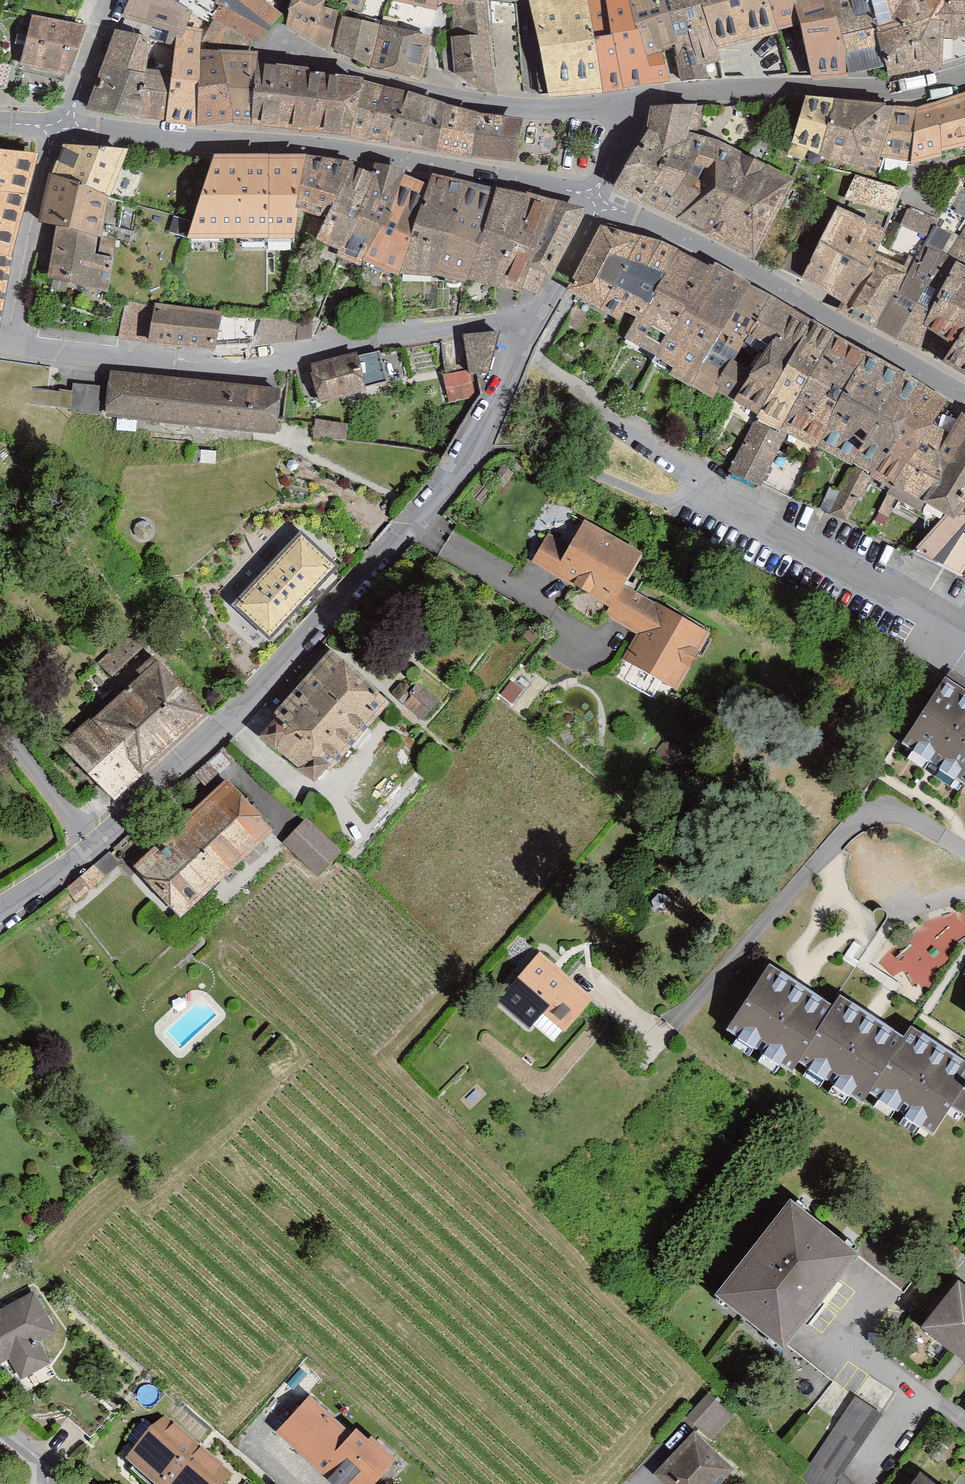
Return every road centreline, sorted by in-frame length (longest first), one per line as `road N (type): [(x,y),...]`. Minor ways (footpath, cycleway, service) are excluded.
road 1 (residential): [(0,918),(95,846),(288,665),(472,457),(535,325)]
road 2 (residential): [(592,202),(515,180),(300,144),(52,129)]
road 3 (residential): [(0,342),(212,368),(478,324),(535,325)]
road 4 (residential): [(964,643),(742,515),(612,410)]
road 5 (residential): [(964,396),(705,249),(592,202)]
road 6 (residential): [(631,104),(554,110),(482,103),(273,51)]
road 7 (residential): [(964,73),(893,89),(750,87),(631,104)]
road 8 (residential): [(0,326),(52,129)]
road 9 (residential): [(52,129),(108,0)]
road 10 (residential): [(535,325),(592,202)]

